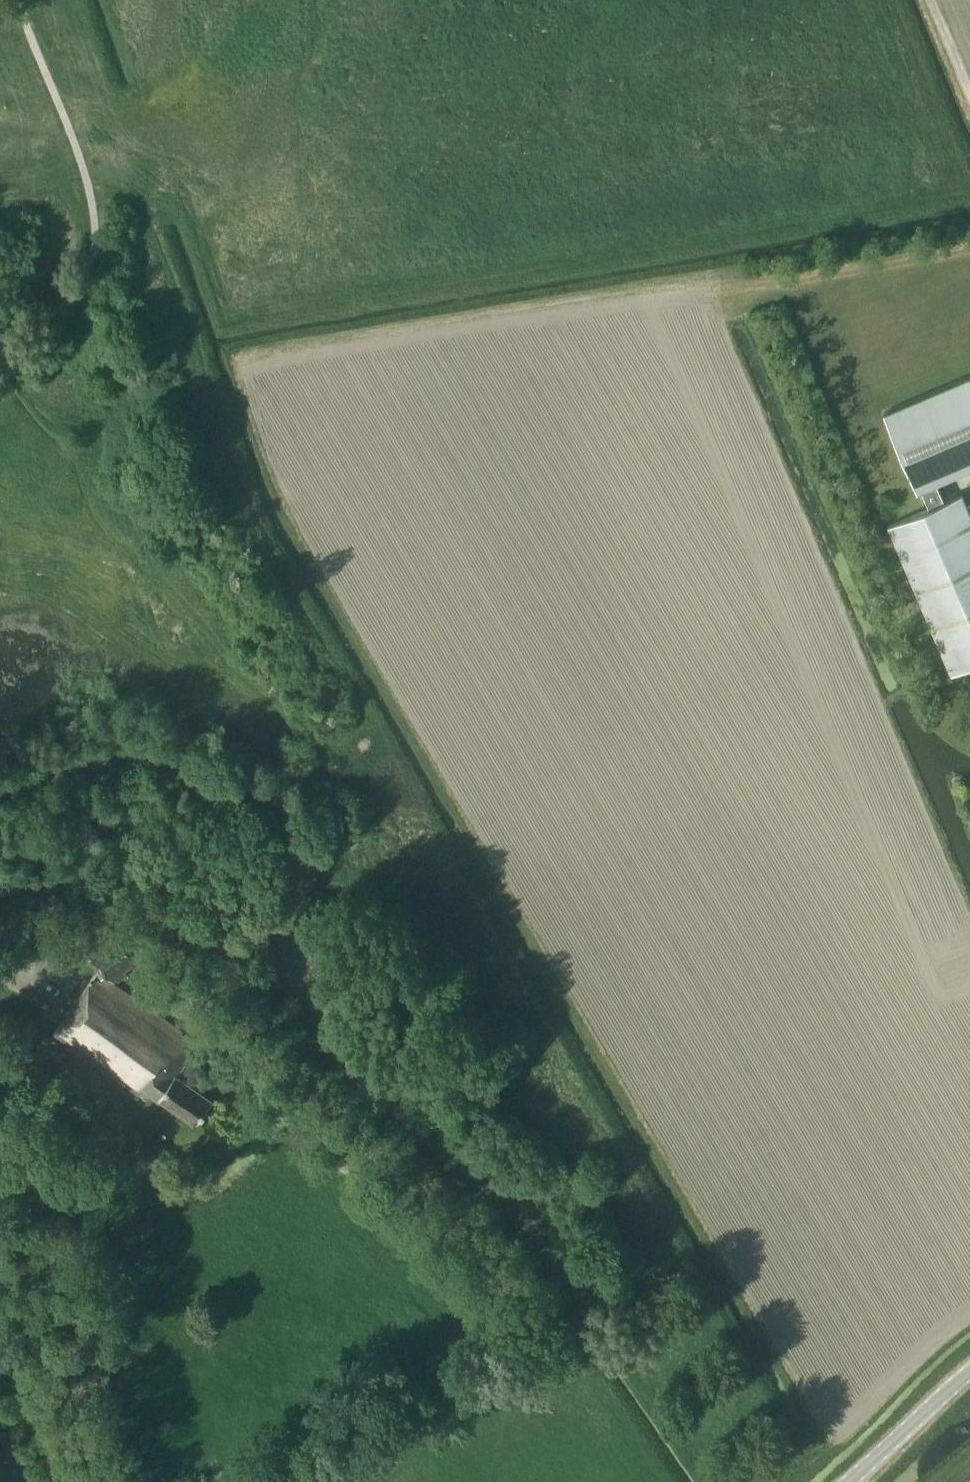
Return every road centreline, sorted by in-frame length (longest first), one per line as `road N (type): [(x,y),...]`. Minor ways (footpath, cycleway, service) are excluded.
road 1 (unclassified): [(848,1481),(969,1372)]

